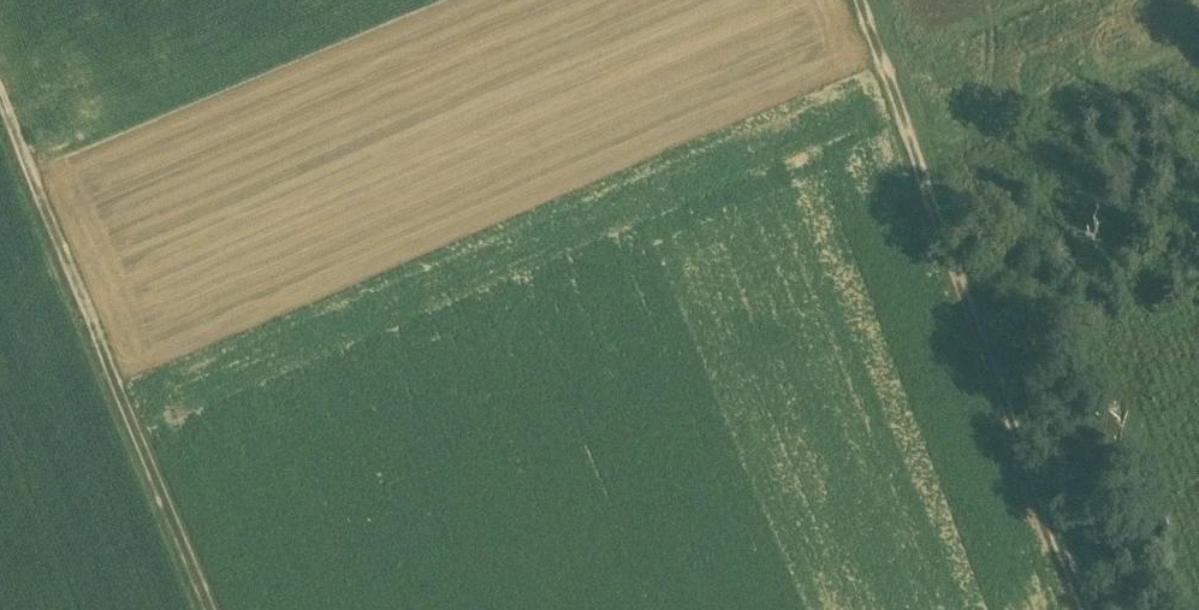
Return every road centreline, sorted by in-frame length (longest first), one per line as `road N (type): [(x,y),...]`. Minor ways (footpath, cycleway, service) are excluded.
road 1 (track): [(859,0),(1021,454),(1088,609)]
road 2 (track): [(210,609),(0,98)]

